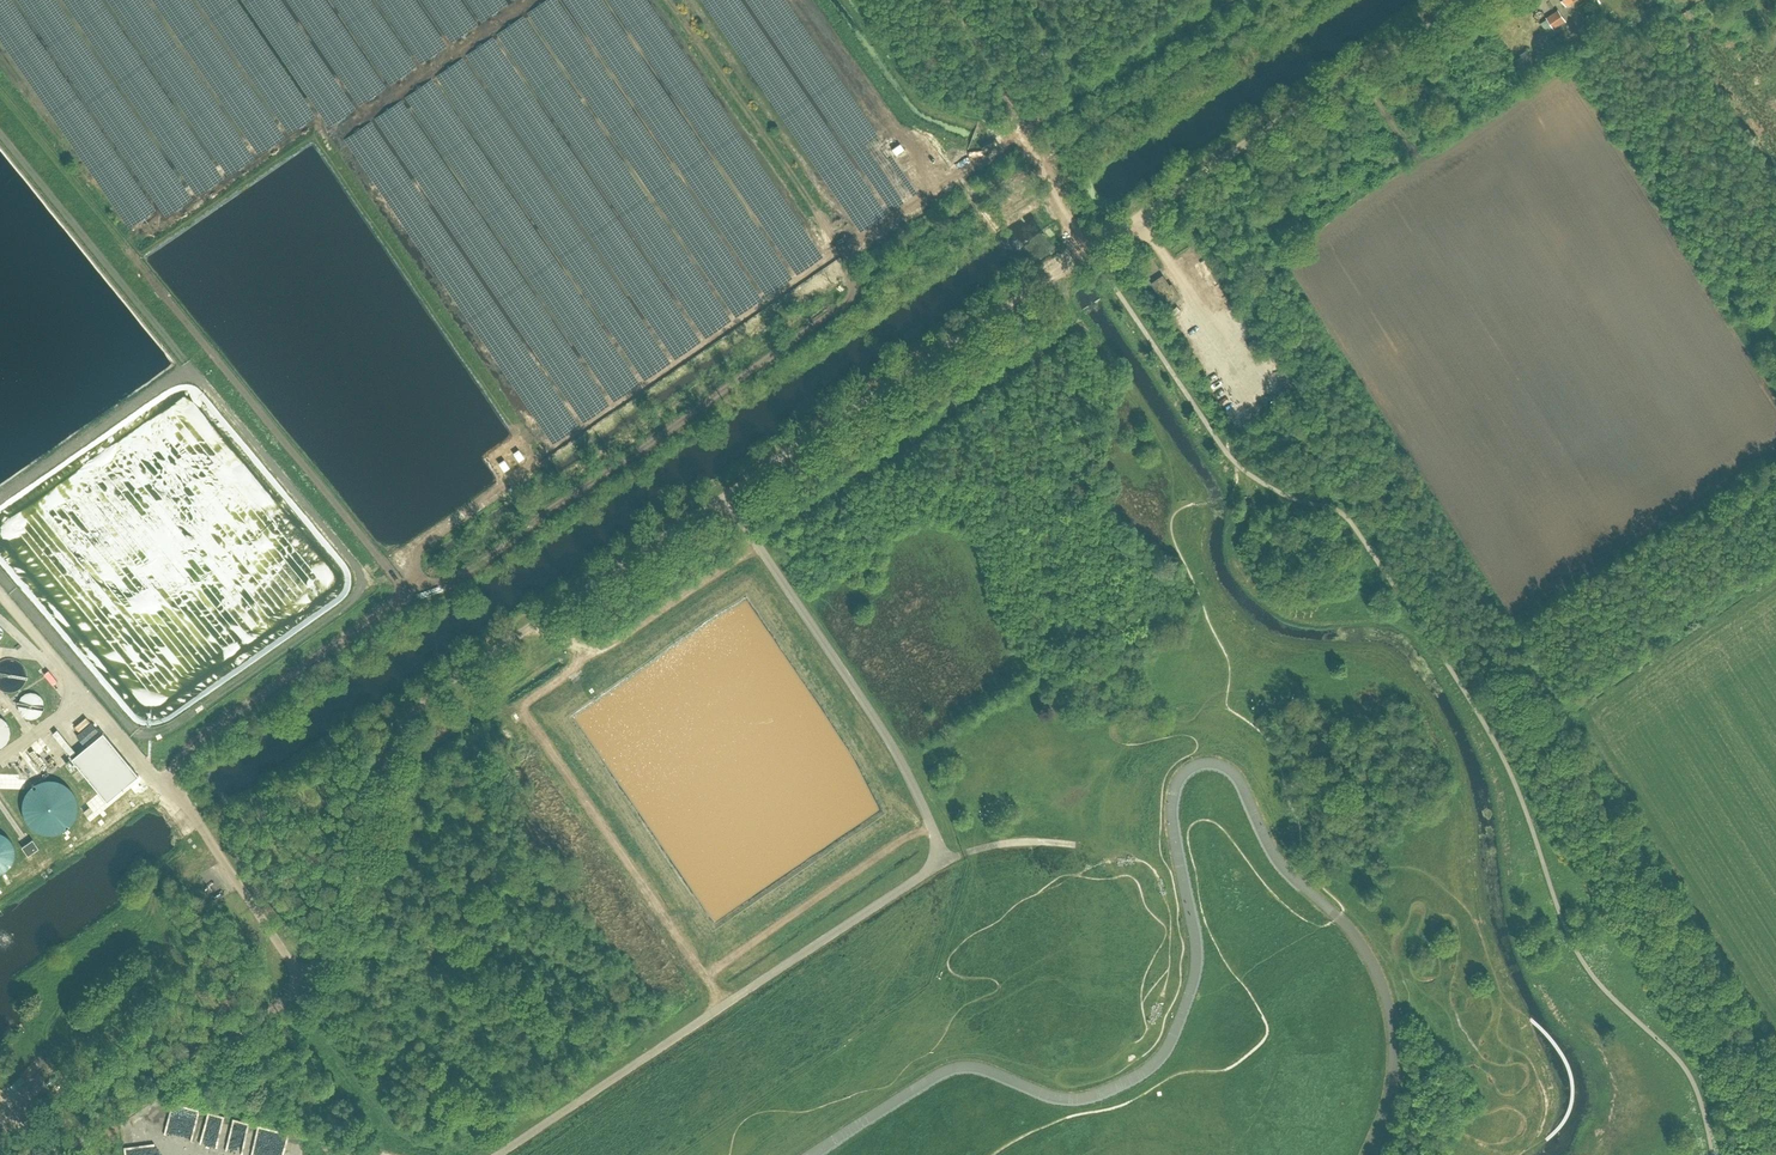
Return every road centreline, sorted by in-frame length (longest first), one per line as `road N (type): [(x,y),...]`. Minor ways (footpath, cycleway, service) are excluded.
road 1 (unclassified): [(1090,249),(1460,0)]

